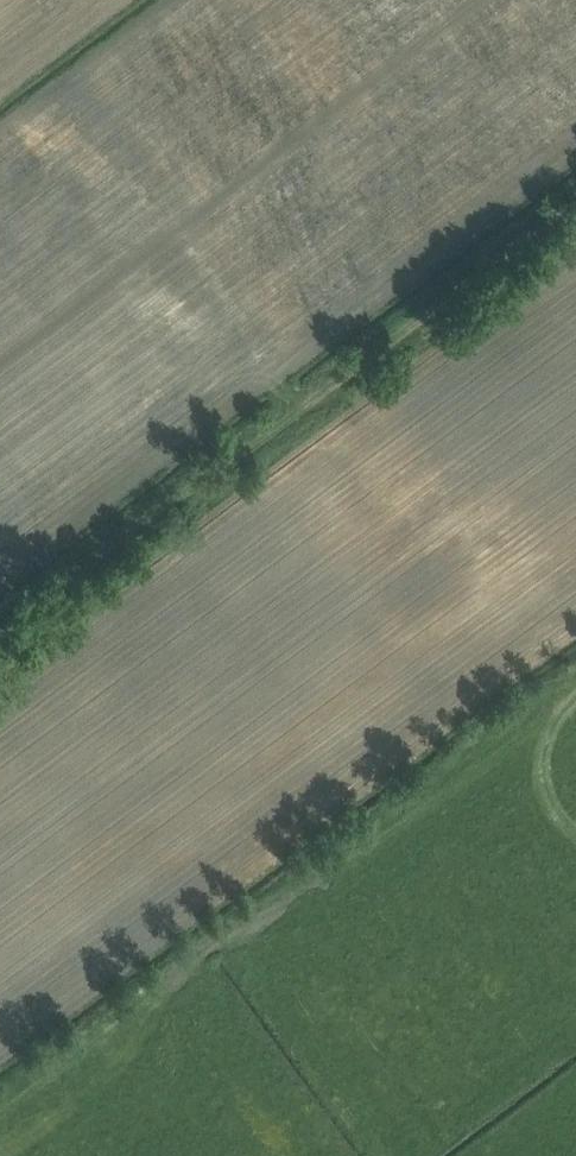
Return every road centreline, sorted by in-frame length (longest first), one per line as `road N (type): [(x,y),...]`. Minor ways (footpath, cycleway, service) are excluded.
road 1 (track): [(575,199),(296,406)]

